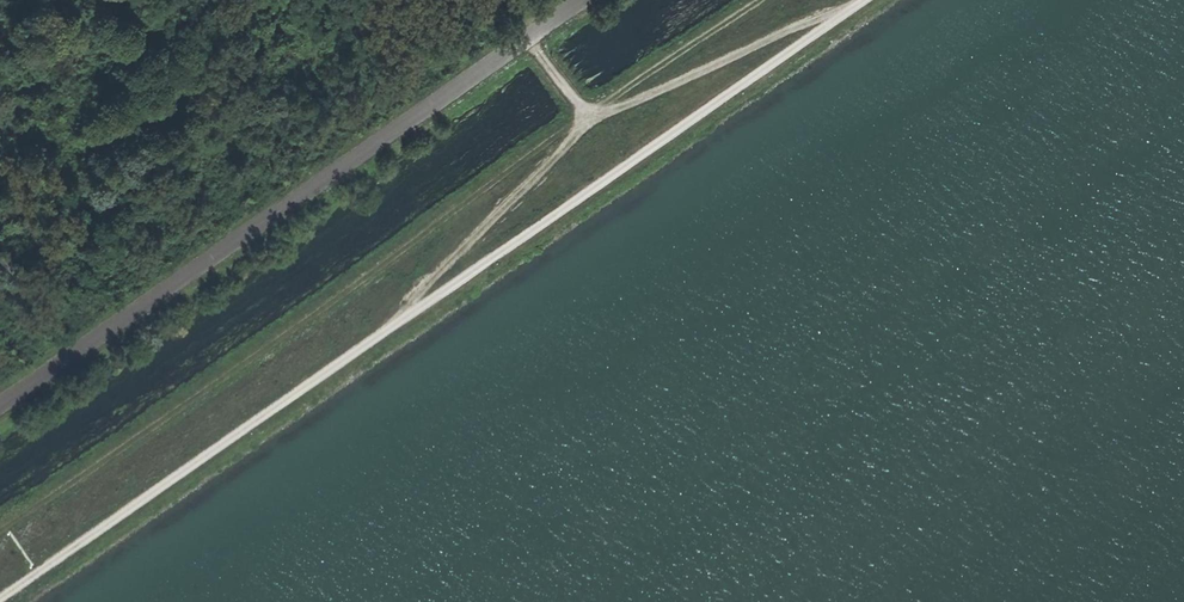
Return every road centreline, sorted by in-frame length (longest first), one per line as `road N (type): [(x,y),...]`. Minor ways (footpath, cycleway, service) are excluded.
road 1 (track): [(860,0),(0,600)]
road 2 (track): [(0,532),(757,0)]
road 3 (track): [(372,345),(592,122),(851,7)]

